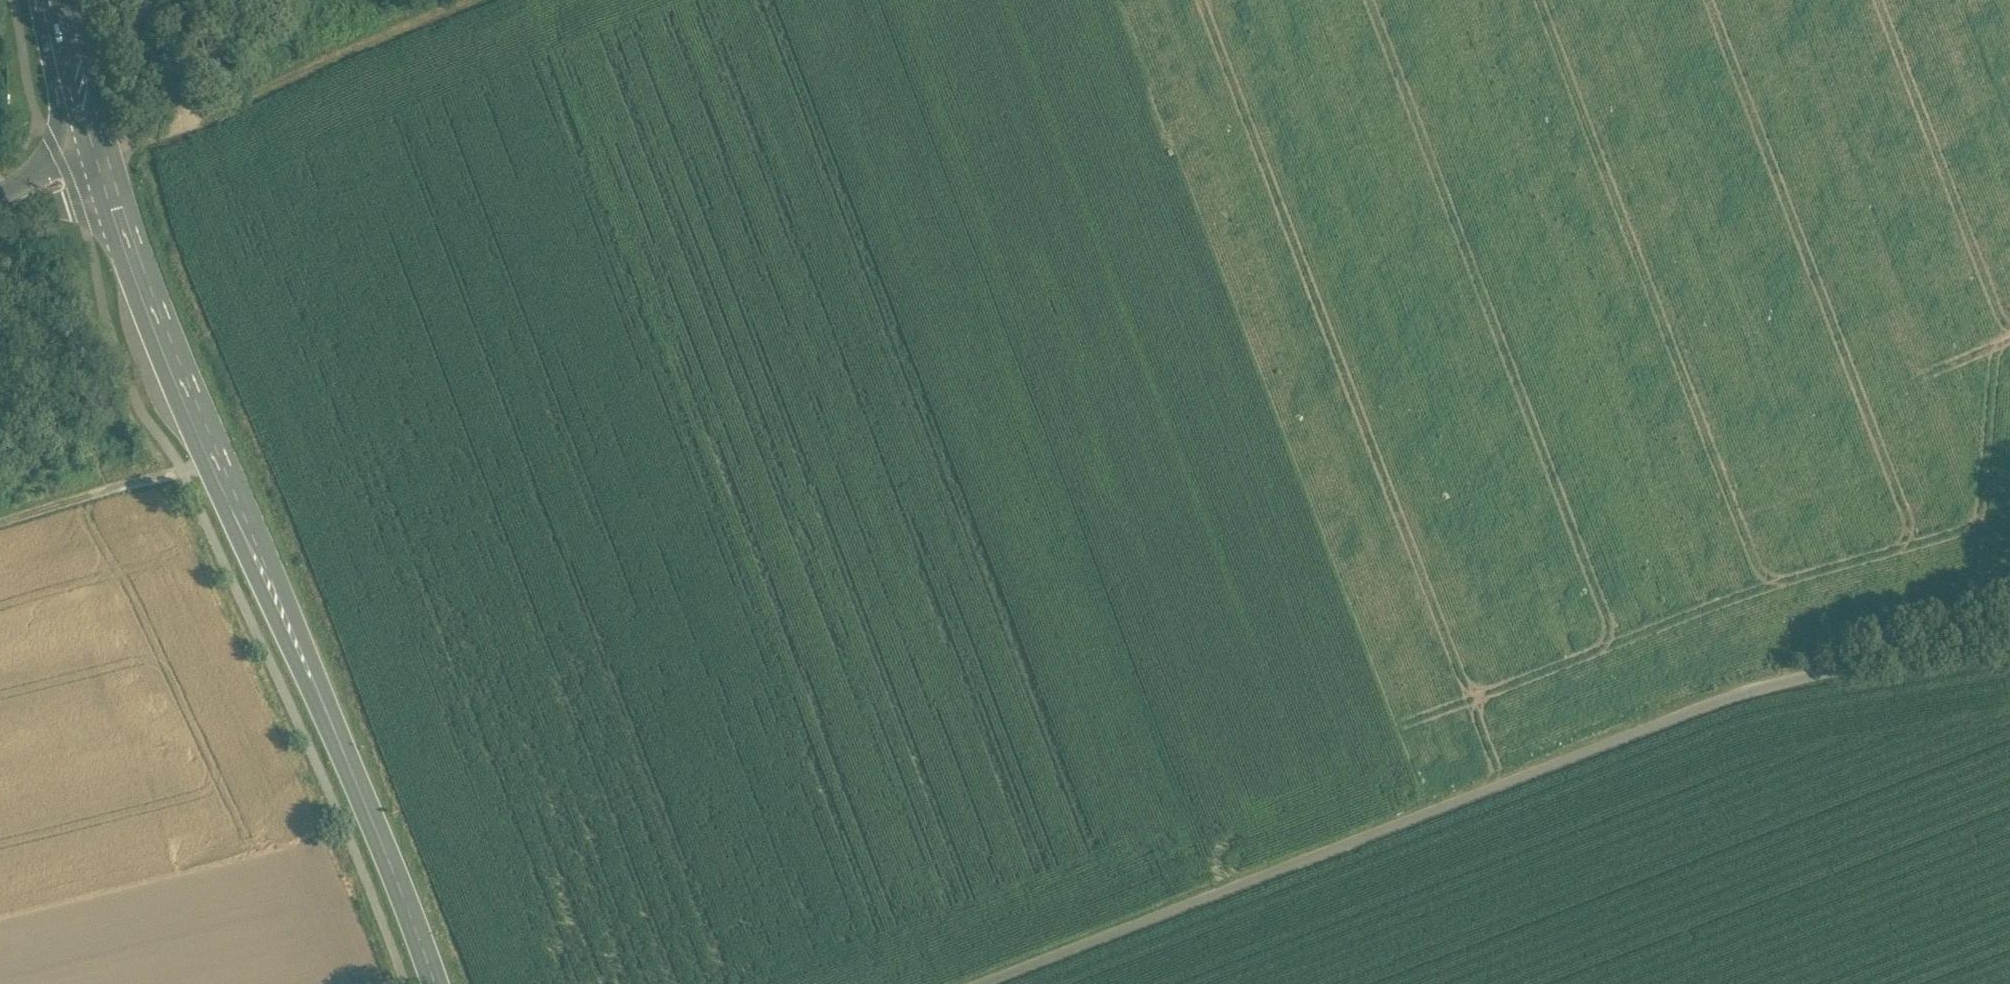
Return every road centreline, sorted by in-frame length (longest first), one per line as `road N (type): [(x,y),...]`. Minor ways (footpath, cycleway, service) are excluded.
road 1 (track): [(983,983),(1747,692),(2009,628)]
road 2 (secondary): [(435,983),(182,378),(106,171)]
road 3 (track): [(475,0),(202,116),(97,141)]
road 4 (secondary): [(106,171),(55,0)]

